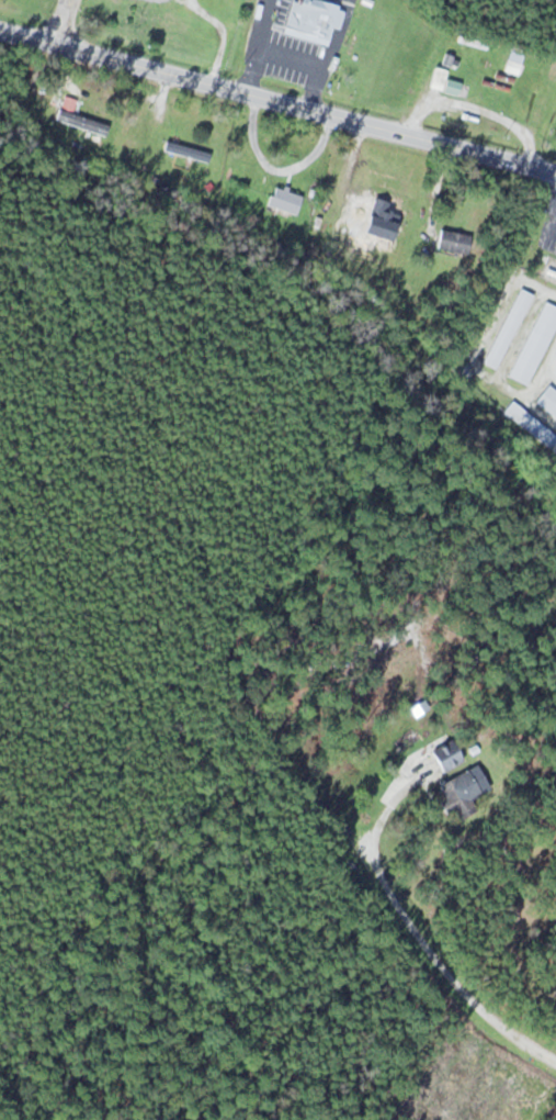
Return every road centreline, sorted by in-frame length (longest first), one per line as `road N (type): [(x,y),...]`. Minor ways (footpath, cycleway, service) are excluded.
road 1 (secondary): [(0,16),(555,172)]
road 2 (residential): [(368,842),(377,878),(473,1015),(555,1061)]
road 3 (track): [(353,0),(541,168)]

